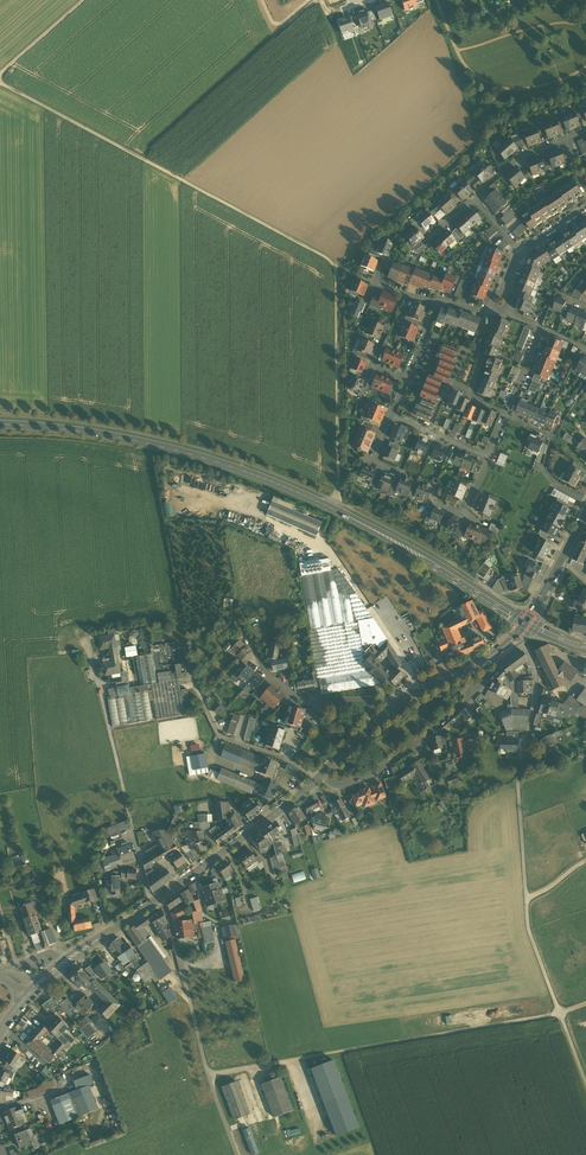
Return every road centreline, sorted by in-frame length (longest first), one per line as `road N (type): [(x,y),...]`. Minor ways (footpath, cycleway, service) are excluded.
road 1 (tertiary): [(0,428),(130,439),(258,476),(409,549),(526,623)]
road 2 (track): [(585,1004),(207,1075)]
road 3 (track): [(0,82),(336,265)]
road 4 (track): [(518,781),(529,930),(585,1081)]
road 5 (unclassified): [(155,900),(89,638)]
road 6 (track): [(155,900),(171,920),(207,1075),(238,1154)]
road 7 (unclassified): [(320,777),(345,784),(396,759),(524,646)]
road 8 (track): [(336,265),(336,509)]
road 9 (secondary): [(155,900),(320,777)]
road 10 (residential): [(393,707),(301,699),(264,670),(236,619)]
road 11 (secondary): [(393,707),(496,652),(526,623)]
road 12 (secondary): [(30,991),(155,900)]
road 13 (residential): [(507,414),(543,329),(492,308)]
road 14 (residential): [(524,646),(537,697),(518,781)]
road 15 (secondary): [(526,623),(585,517)]

